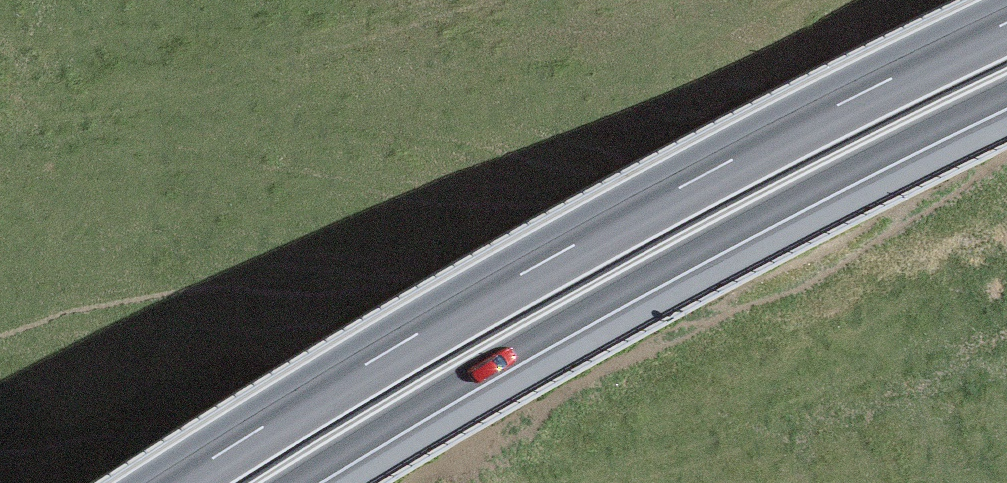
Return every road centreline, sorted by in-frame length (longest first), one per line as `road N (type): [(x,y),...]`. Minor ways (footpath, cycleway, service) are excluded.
road 1 (trunk): [(1006,23),(547,260),(174,482)]
road 2 (trunk): [(290,482),(578,314),(1006,92)]

